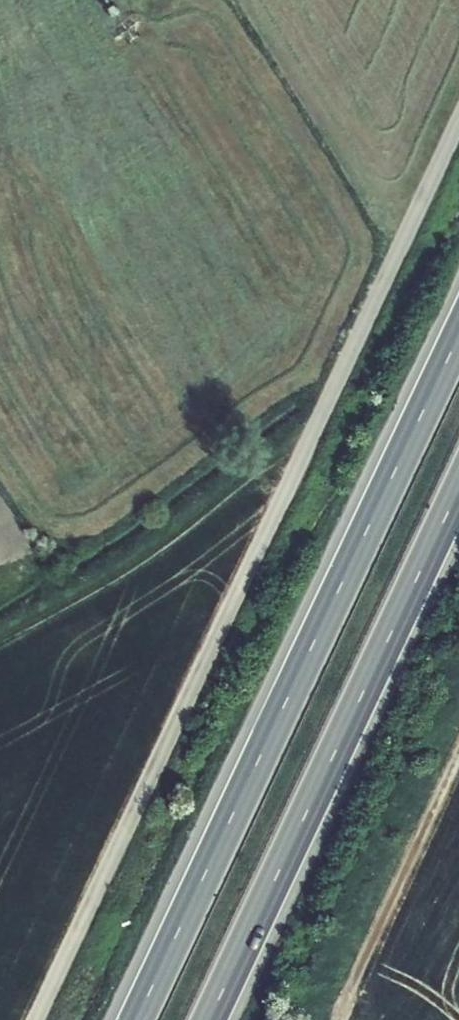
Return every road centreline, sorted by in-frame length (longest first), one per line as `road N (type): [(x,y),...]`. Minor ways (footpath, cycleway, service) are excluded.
road 1 (unclassified): [(35,1019),(458,120)]
road 2 (trunk): [(458,341),(138,1019)]
road 3 (trunk): [(207,1019),(458,482)]
road 4 (track): [(315,426),(76,597),(0,635)]

